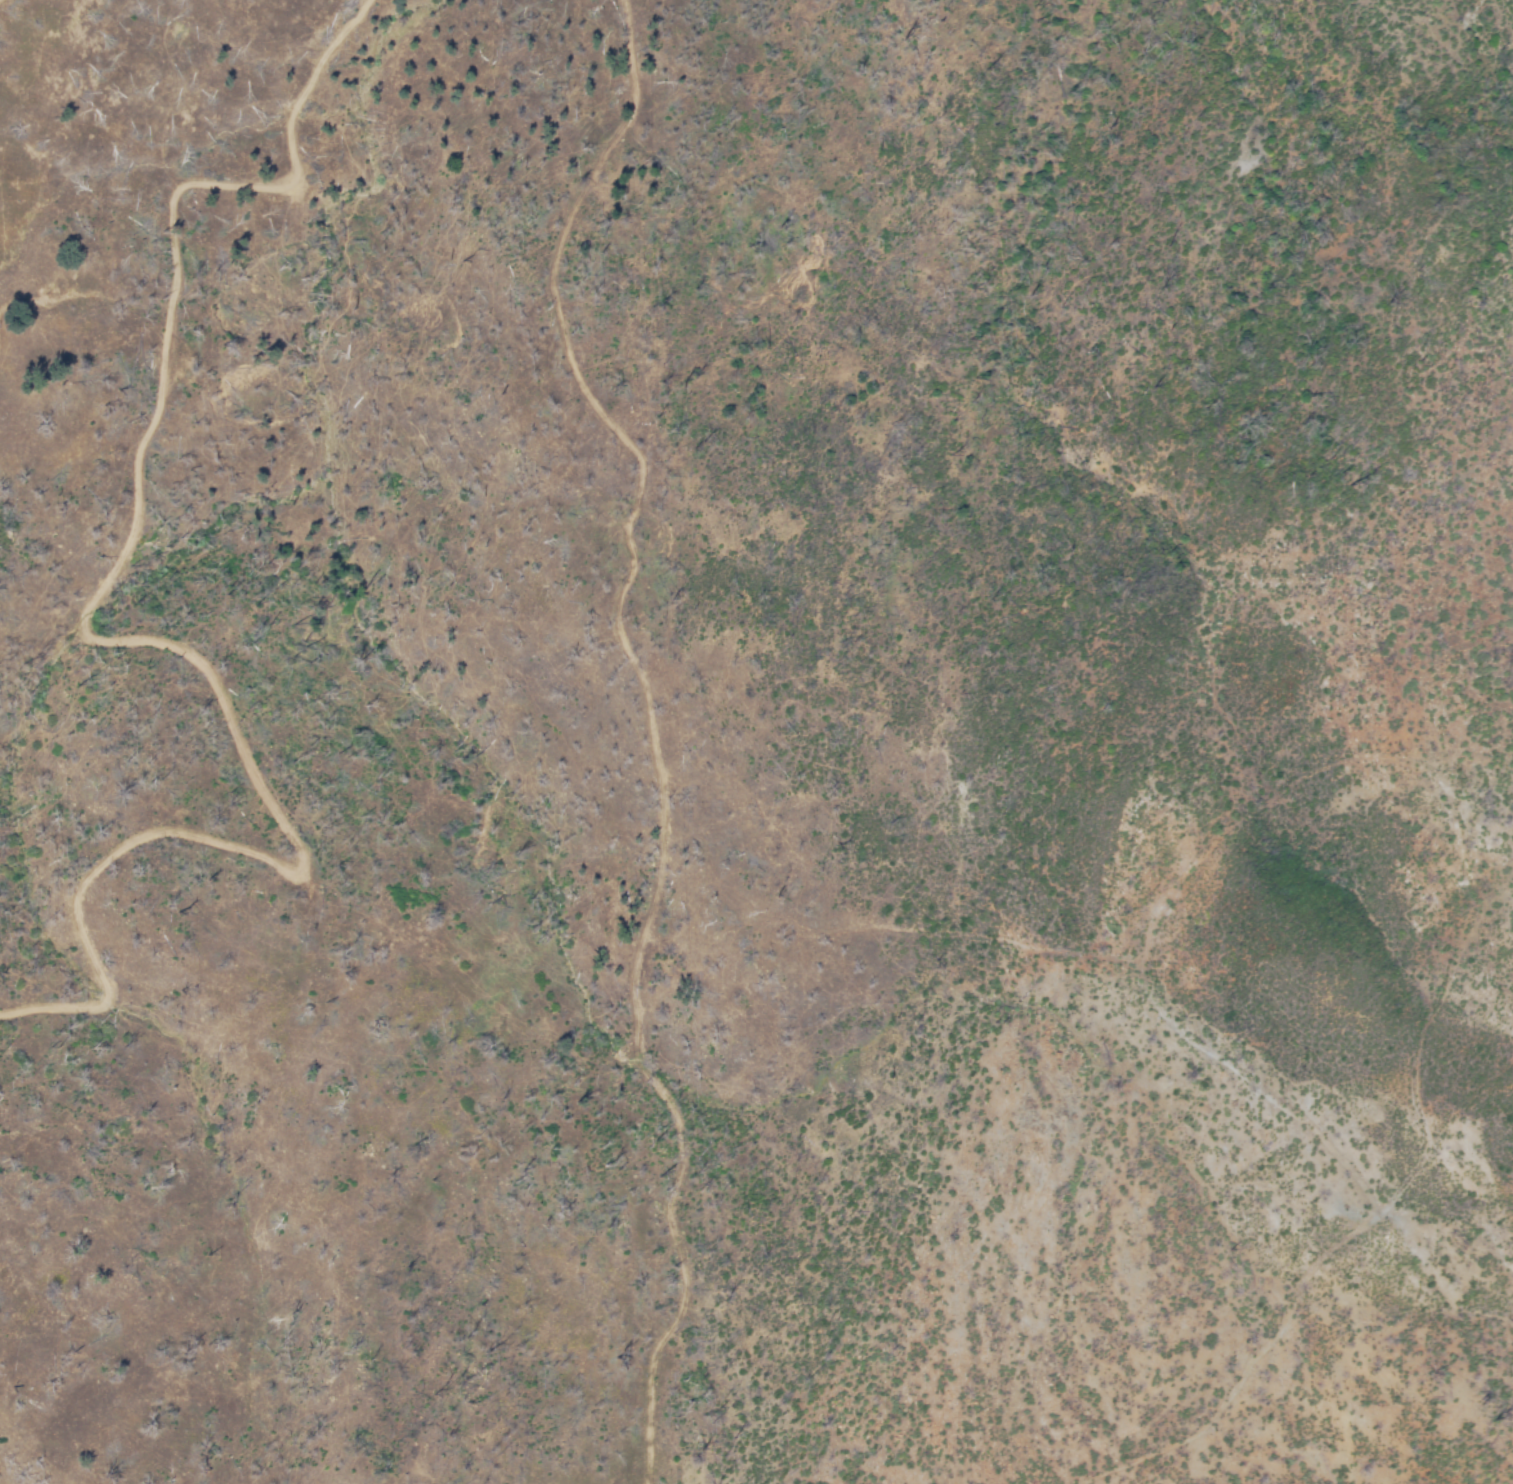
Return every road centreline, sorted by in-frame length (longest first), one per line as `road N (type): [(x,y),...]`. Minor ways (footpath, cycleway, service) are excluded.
road 1 (track): [(0,1014),(94,1009),(111,996),(75,918),(76,884),(142,837),(183,831),(272,864),(300,900),(385,940),(527,1036),(557,1024),(632,1019),(630,991),(663,813),(644,689),(626,641),(628,585),(611,432),(627,340)]
road 2 (track): [(627,340),(678,278),(780,245),(829,190),(858,117),(919,63),(987,40),(1078,55),(1136,0)]

